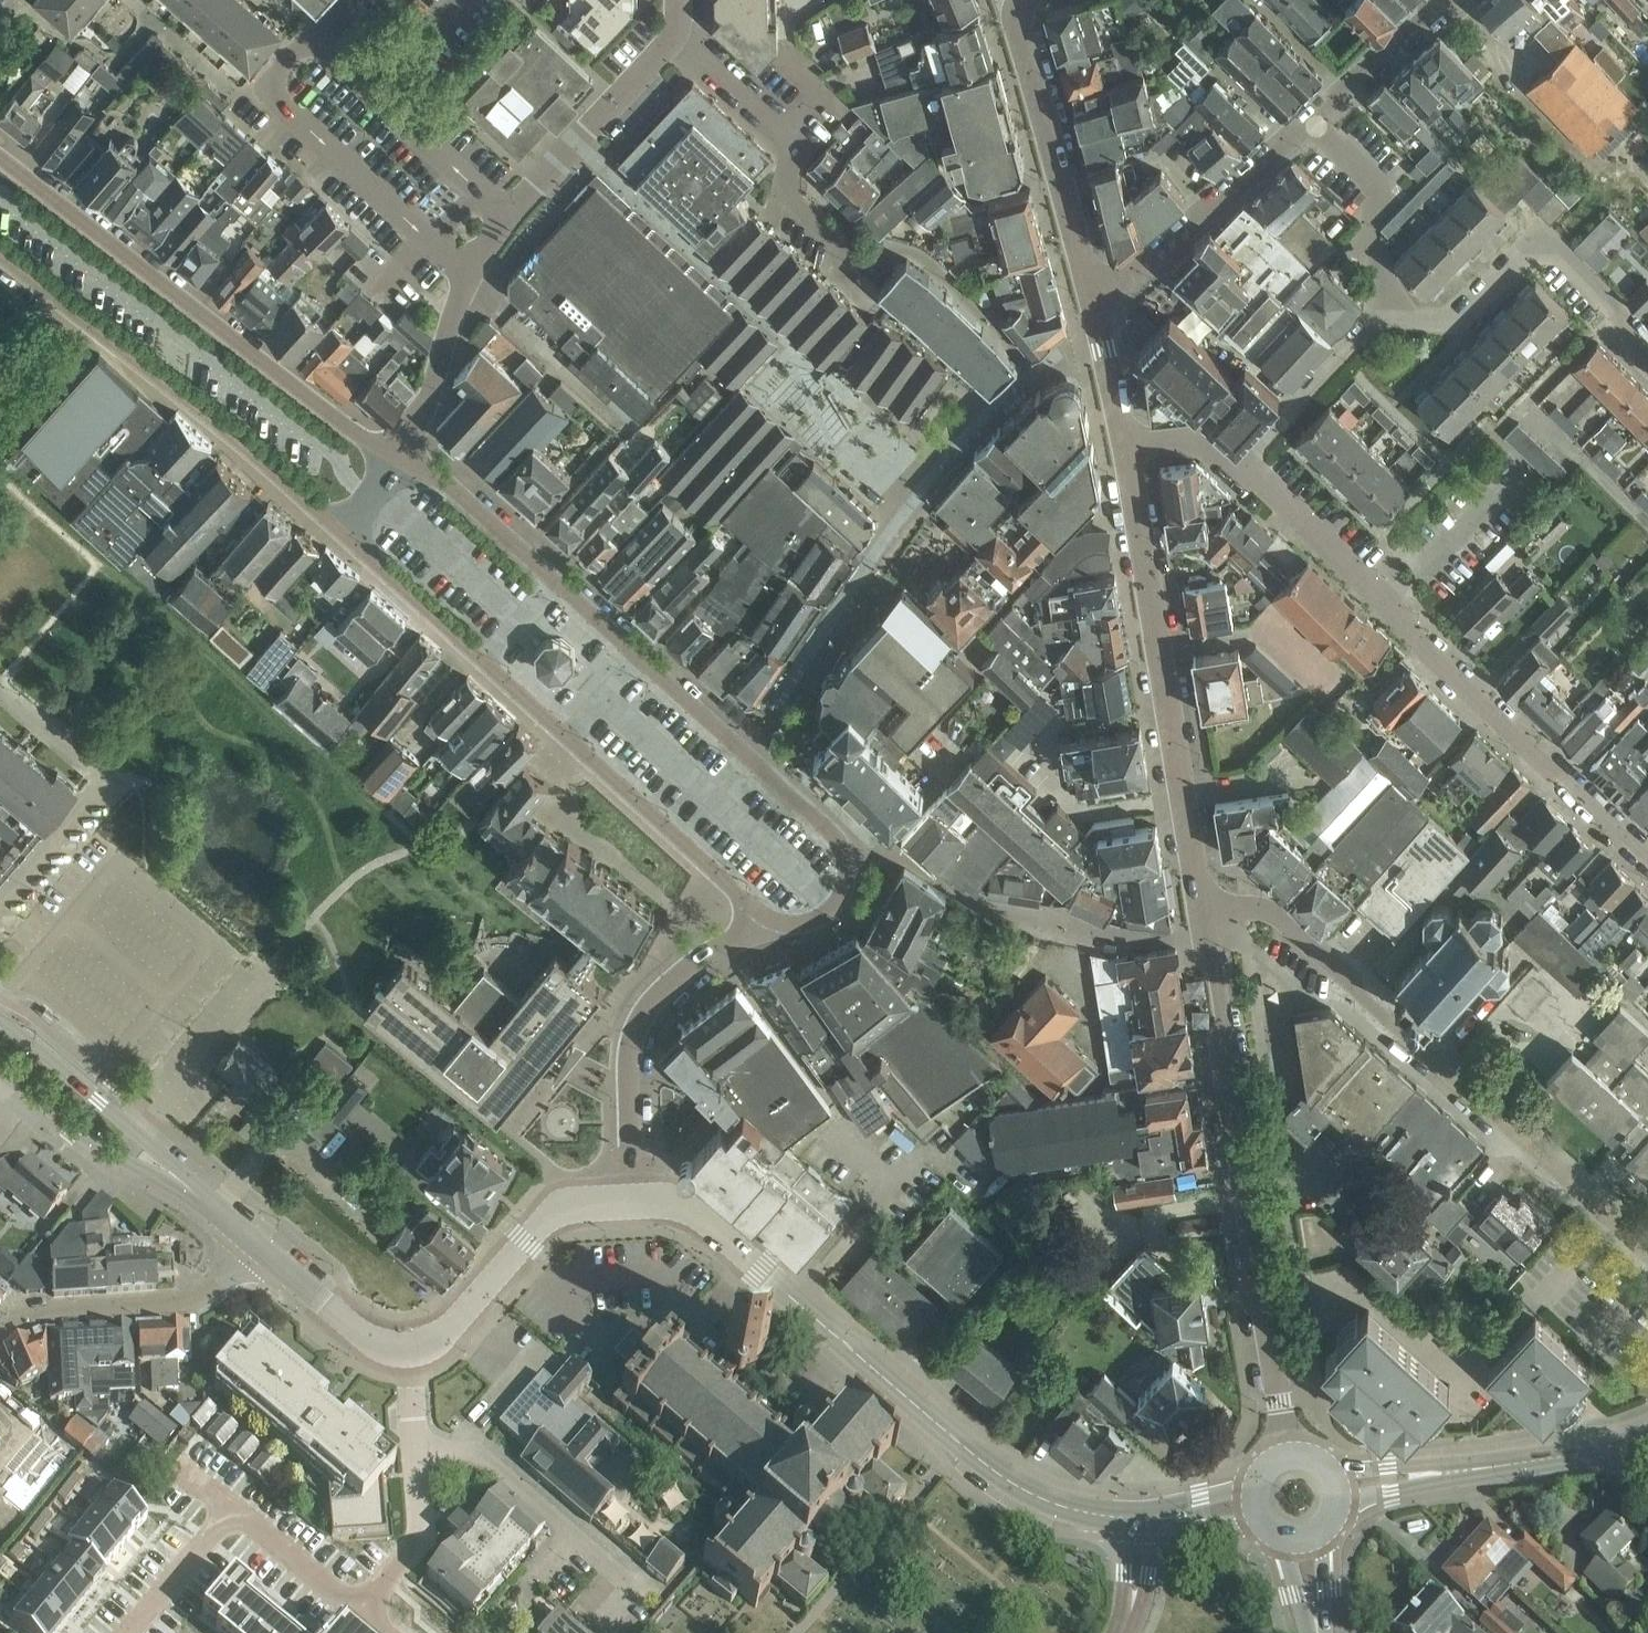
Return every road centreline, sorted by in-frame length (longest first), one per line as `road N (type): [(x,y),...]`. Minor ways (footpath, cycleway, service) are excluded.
road 1 (residential): [(762,913),(803,923),(834,907),(847,873),(838,842),(461,494),(399,455)]
road 2 (tertiary): [(1122,1516),(1018,1486),(688,1206),(633,1200)]
road 3 (residential): [(1202,919),(1246,912),(1280,918),(1647,1249)]
road 4 (residential): [(341,533),(762,913)]
road 5 (residential): [(1647,862),(1242,465)]
road 6 (residential): [(1242,465),(1378,321),(1456,322),(1522,254),(1539,248),(1556,252),(1638,332),(1647,368)]
road 7 (residential): [(1290,1453),(1202,919)]
road 8 (residential): [(399,455),(353,432),(0,158)]
road 9 (residential): [(1202,919),(1124,442)]
road 10 (residential): [(1094,312),(1451,0)]
road 11 (residential): [(0,253),(213,419),(341,533)]
road 12 (residential): [(762,913),(675,977),(635,1030),(633,1200)]
road 13 (residential): [(676,35),(786,132),(796,153),(789,197),(843,245),(890,271)]
road 14 (residential): [(315,40),(288,61),(274,87),(285,106),(468,274)]
road 15 (residential): [(130,1632),(234,1507),(354,1611)]
road 16 (residential): [(0,690),(107,786),(0,916)]
road 17 (residential): [(1094,312),(1019,11)]
road 18 (residential): [(1202,919),(1168,937),(1107,935),(987,903),(934,877)]
road 19 (tertiary): [(411,1348),(449,1331),(547,1216),(572,1203),(633,1200)]
road 20 (residential): [(634,1586),(488,1459),(467,1449),(419,1450)]
road 21 (residential): [(0,1325),(74,1307),(201,1295),(245,1255)]
road 22 (residential): [(510,216),(315,40)]
road 23 (residential): [(510,216),(676,35)]
road 24 (tertiary): [(169,1171),(102,1101),(0,1017)]
road 25 (tertiary): [(1442,1473),(1647,1437)]
road 26 (tertiary): [(0,1064),(100,1147),(169,1171)]
road 27 (tertiary): [(411,1348),(369,1337),(255,1242)]
road 28 (residential): [(354,1611),(423,1534),(419,1450)]
road 29 (residential): [(460,298),(422,419),(399,455)]
road 30 (residential): [(1124,442),(1094,312)]
road 31 (unclassified): [(1242,465),(1193,433),(1124,442)]

